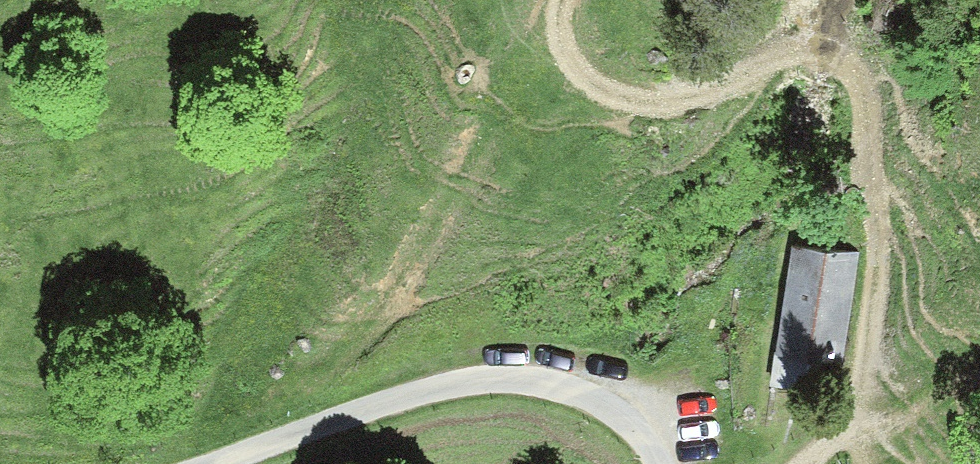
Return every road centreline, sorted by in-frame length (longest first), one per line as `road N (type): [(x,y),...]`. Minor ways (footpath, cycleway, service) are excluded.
road 1 (track): [(547,0),(320,442)]
road 2 (residential): [(257,463),(454,393),(533,375),(589,379),(643,415),(666,463)]

